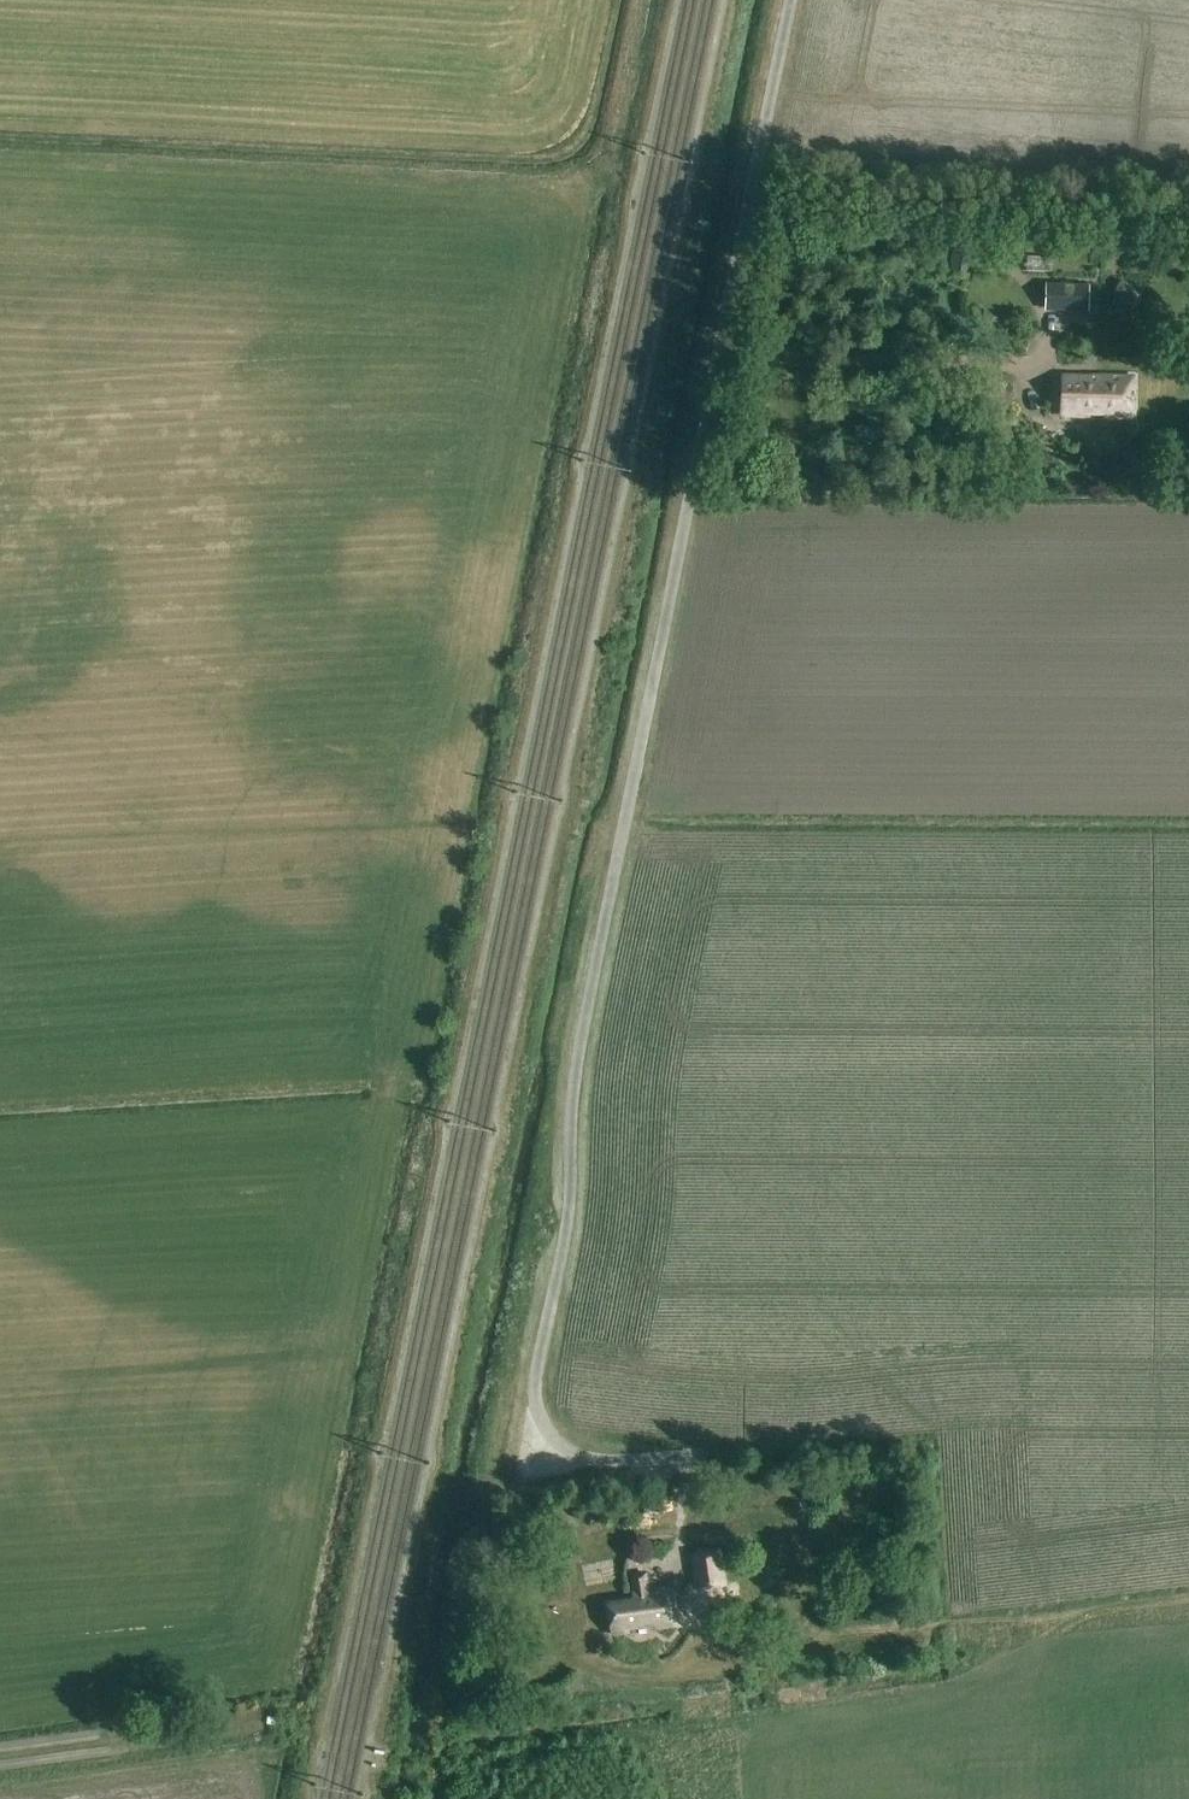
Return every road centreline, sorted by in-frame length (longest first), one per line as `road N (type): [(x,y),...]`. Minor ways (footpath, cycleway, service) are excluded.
road 1 (unclassified): [(793,0),(576,1075),(571,1213),(534,1388),(541,1448),(584,1460),(635,1456)]
road 2 (track): [(1188,1601),(971,1633),(950,1427),(635,1456)]

